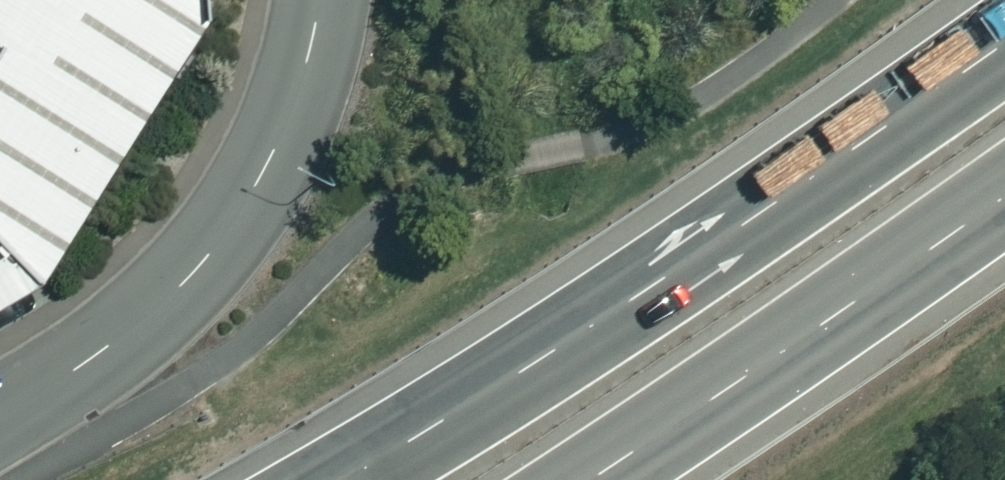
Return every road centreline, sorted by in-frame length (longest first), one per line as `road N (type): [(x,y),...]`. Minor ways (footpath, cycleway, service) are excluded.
road 1 (trunk): [(322,479),(526,354),(1004,16)]
road 2 (unclassified): [(318,0),(276,148),(238,225),(106,347),(0,414)]
road 3 (trunk): [(1004,186),(568,479)]

